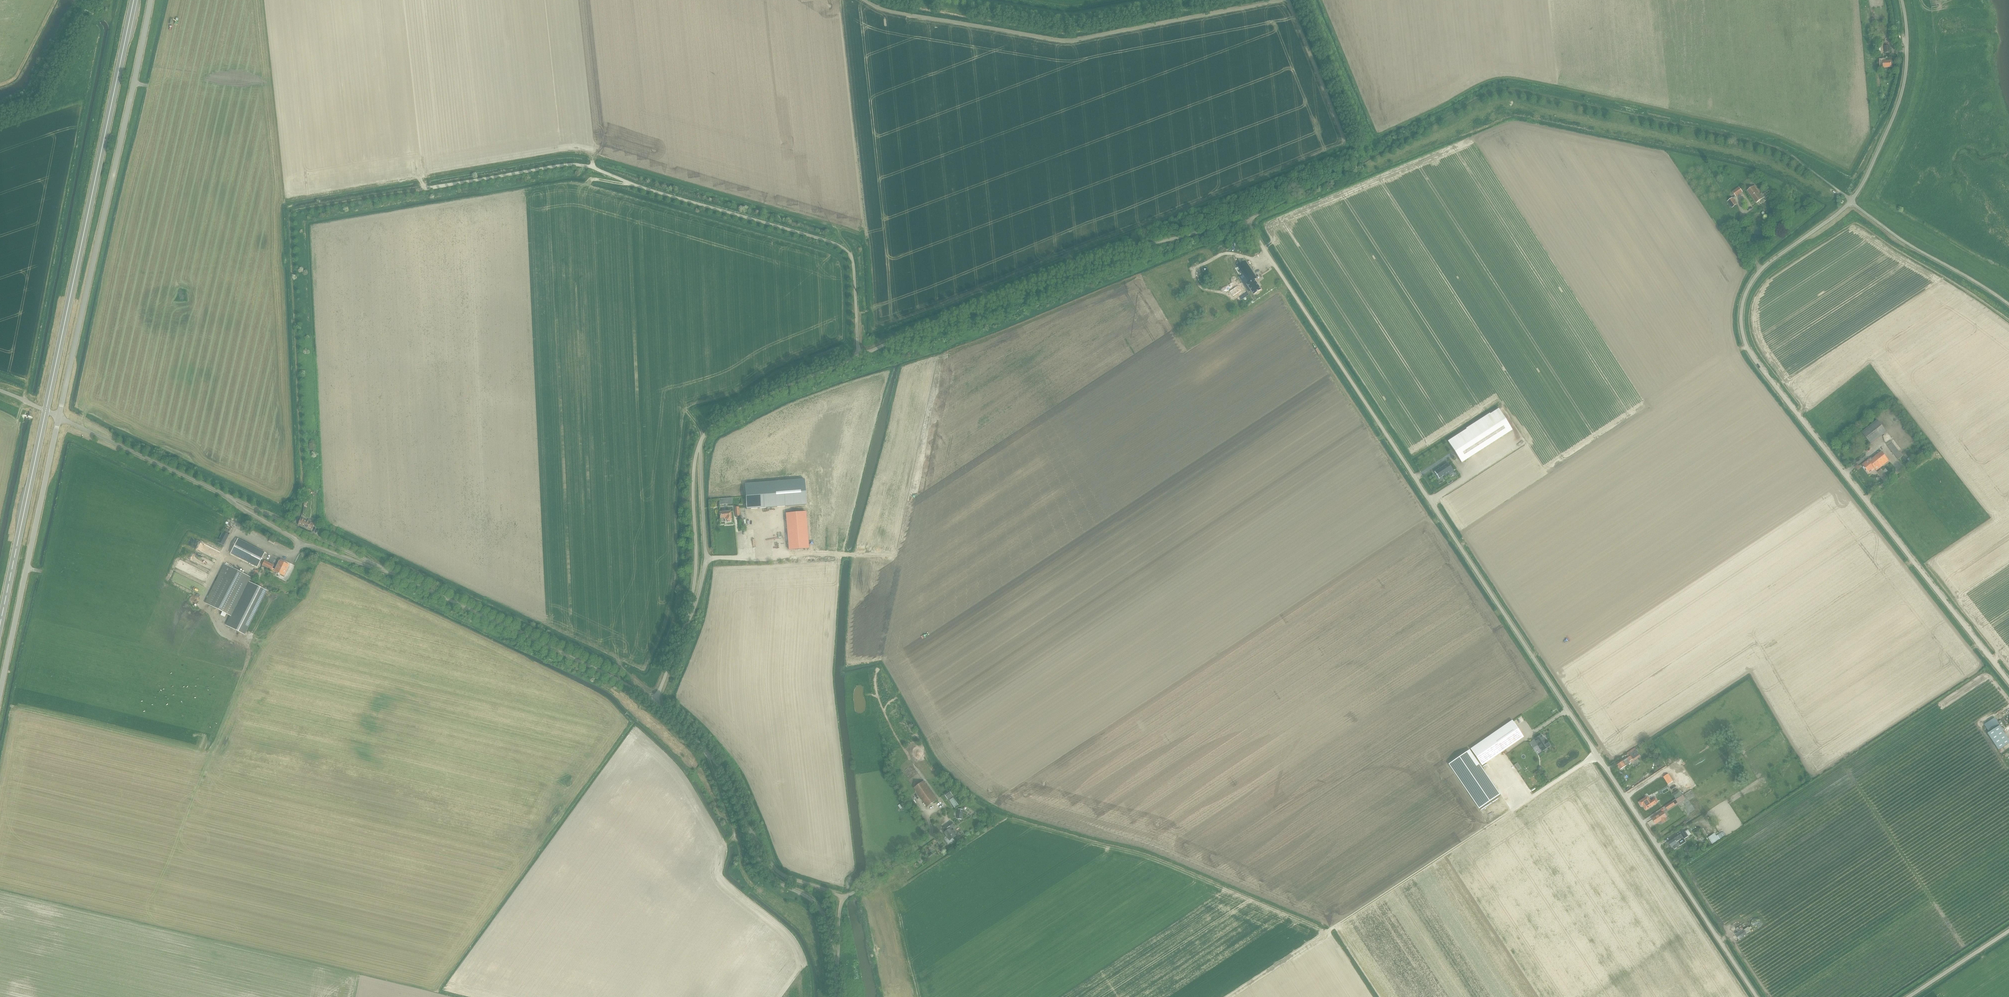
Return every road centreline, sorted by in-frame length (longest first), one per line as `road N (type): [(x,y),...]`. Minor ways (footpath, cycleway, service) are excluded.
road 1 (unclassified): [(1757,996),(1250,223),(1101,256),(858,357)]
road 2 (track): [(1250,223),(1480,95),(1506,88),(1766,144),(1852,200)]
road 3 (track): [(592,167),(568,164),(289,212),(302,484),(293,526)]
road 4 (unclassified): [(2008,683),(1745,341),(1742,305),(1756,275),(1852,200)]
road 5 (unclassified): [(59,417),(151,0)]
road 6 (trunk): [(45,411),(135,0)]
road 7 (unclassified): [(858,357),(846,250),(592,167)]
road 8 (track): [(1226,996),(1513,811)]
road 9 (track): [(954,353),(946,358),(906,556),(810,554)]
road 10 (unclassified): [(655,703),(388,571)]
road 11 (unclassified): [(0,697),(59,417)]
road 12 (trunk): [(0,624),(45,411)]
road 13 (unclassified): [(1852,200),(1899,103),(1908,51),(1902,0)]
road 14 (track): [(1911,0),(1918,48),(1911,99),(1863,197)]
road 15 (unclassified): [(835,967),(842,897),(784,876),(749,828)]
road 16 (unclassified): [(231,498),(59,417)]
road 17 (unclassified): [(1852,200),(2008,304)]
road 18 (unclassified): [(699,445),(709,559),(684,626)]
road 19 (unclassified): [(699,445),(737,411),(858,357)]
road 20 (unclassified): [(684,626),(696,567),(699,445)]
road 21 (track): [(1863,197),(1876,214),(2008,295)]
road 22 (unclassified): [(388,571),(301,542),(231,498)]
road 23 (unclassified): [(835,967),(824,914),(763,870),(749,828)]
road 24 (unclassified): [(388,571),(231,498)]
road 25 (unclassified): [(749,828),(726,775),(655,703)]
road 26 (track): [(906,556),(886,654),(905,694)]
road 27 (unclassified): [(1909,996),(2008,931)]

